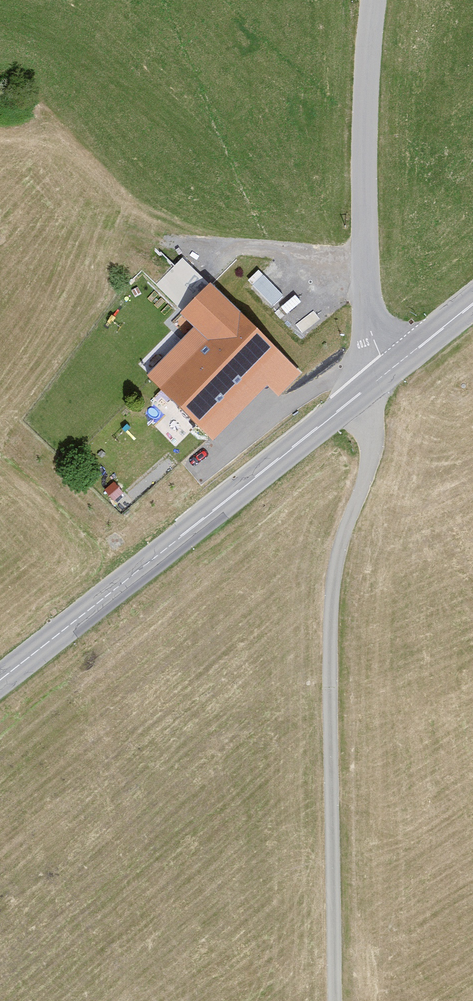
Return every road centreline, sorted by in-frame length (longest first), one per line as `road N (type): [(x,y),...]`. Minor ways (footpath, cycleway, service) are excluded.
road 1 (track): [(361,392),(372,446),(336,562),(330,632),(332,1000)]
road 2 (secondary): [(0,681),(383,374)]
road 3 (unclassified): [(375,0),(364,131),(365,279),(383,374)]

